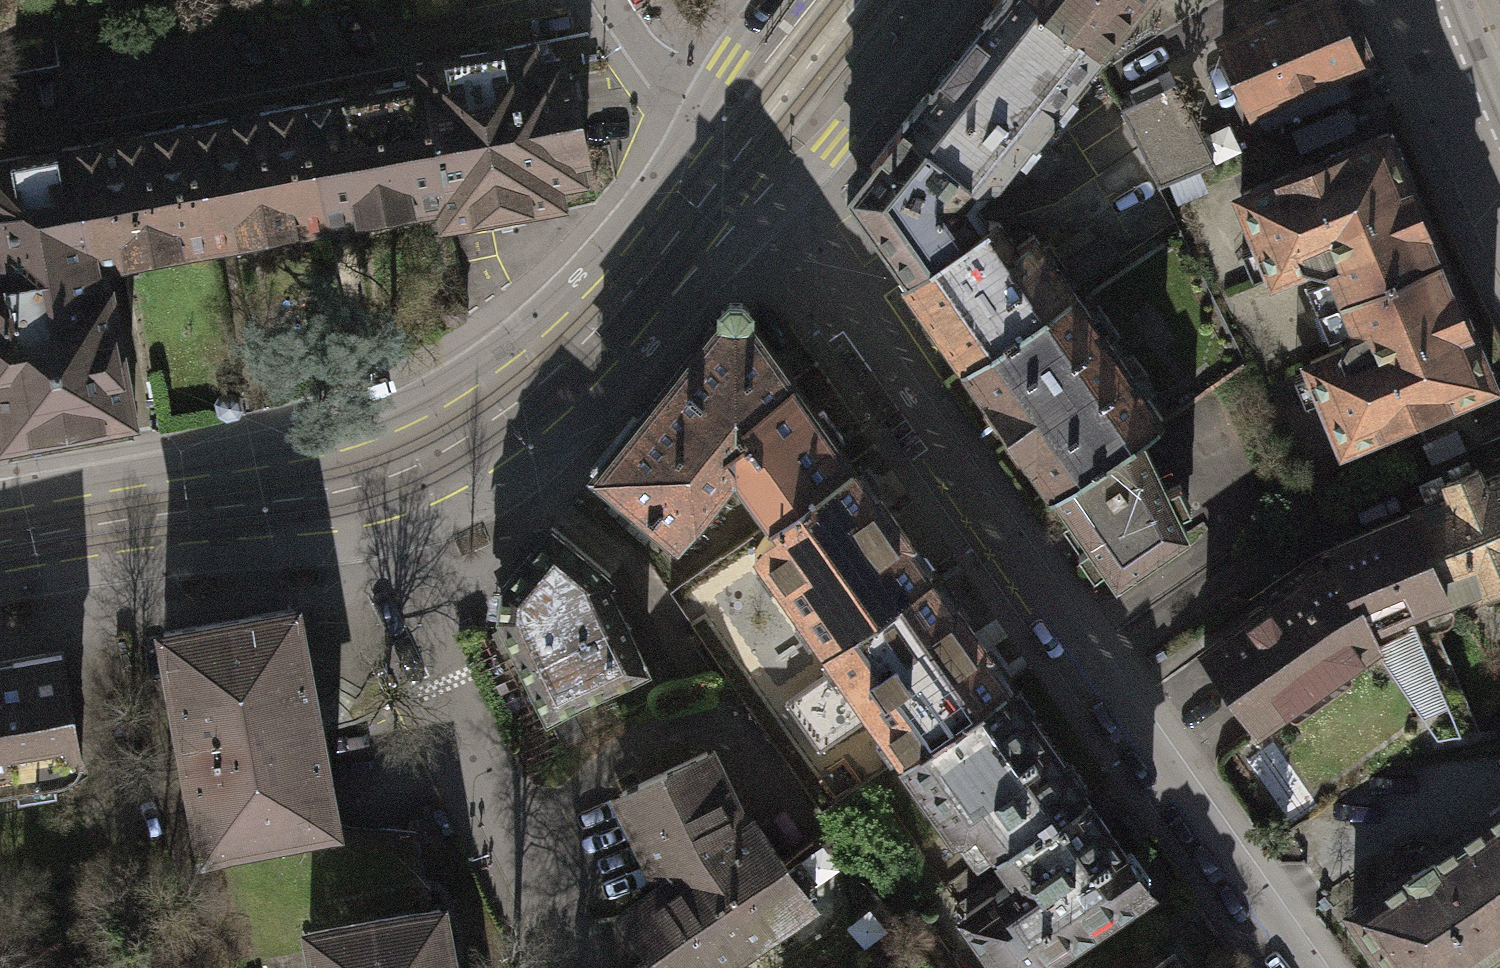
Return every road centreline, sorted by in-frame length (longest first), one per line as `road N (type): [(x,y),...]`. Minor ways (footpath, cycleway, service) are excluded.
road 1 (residential): [(719,180),(781,237),(882,361),(1305,967)]
road 2 (residential): [(576,967),(480,761),(377,481)]
road 3 (secondary): [(377,481),(480,428),(552,372),(719,180)]
road 4 (secondary): [(0,541),(292,501),(377,481)]
road 5 (secondary): [(719,180),(779,177),(828,148),(947,0)]
road 6 (residential): [(719,180),(674,94),(608,0)]
road 7 (secondary): [(767,0),(722,63),(719,180)]
road 8 (secondary): [(1423,0),(1499,178)]

